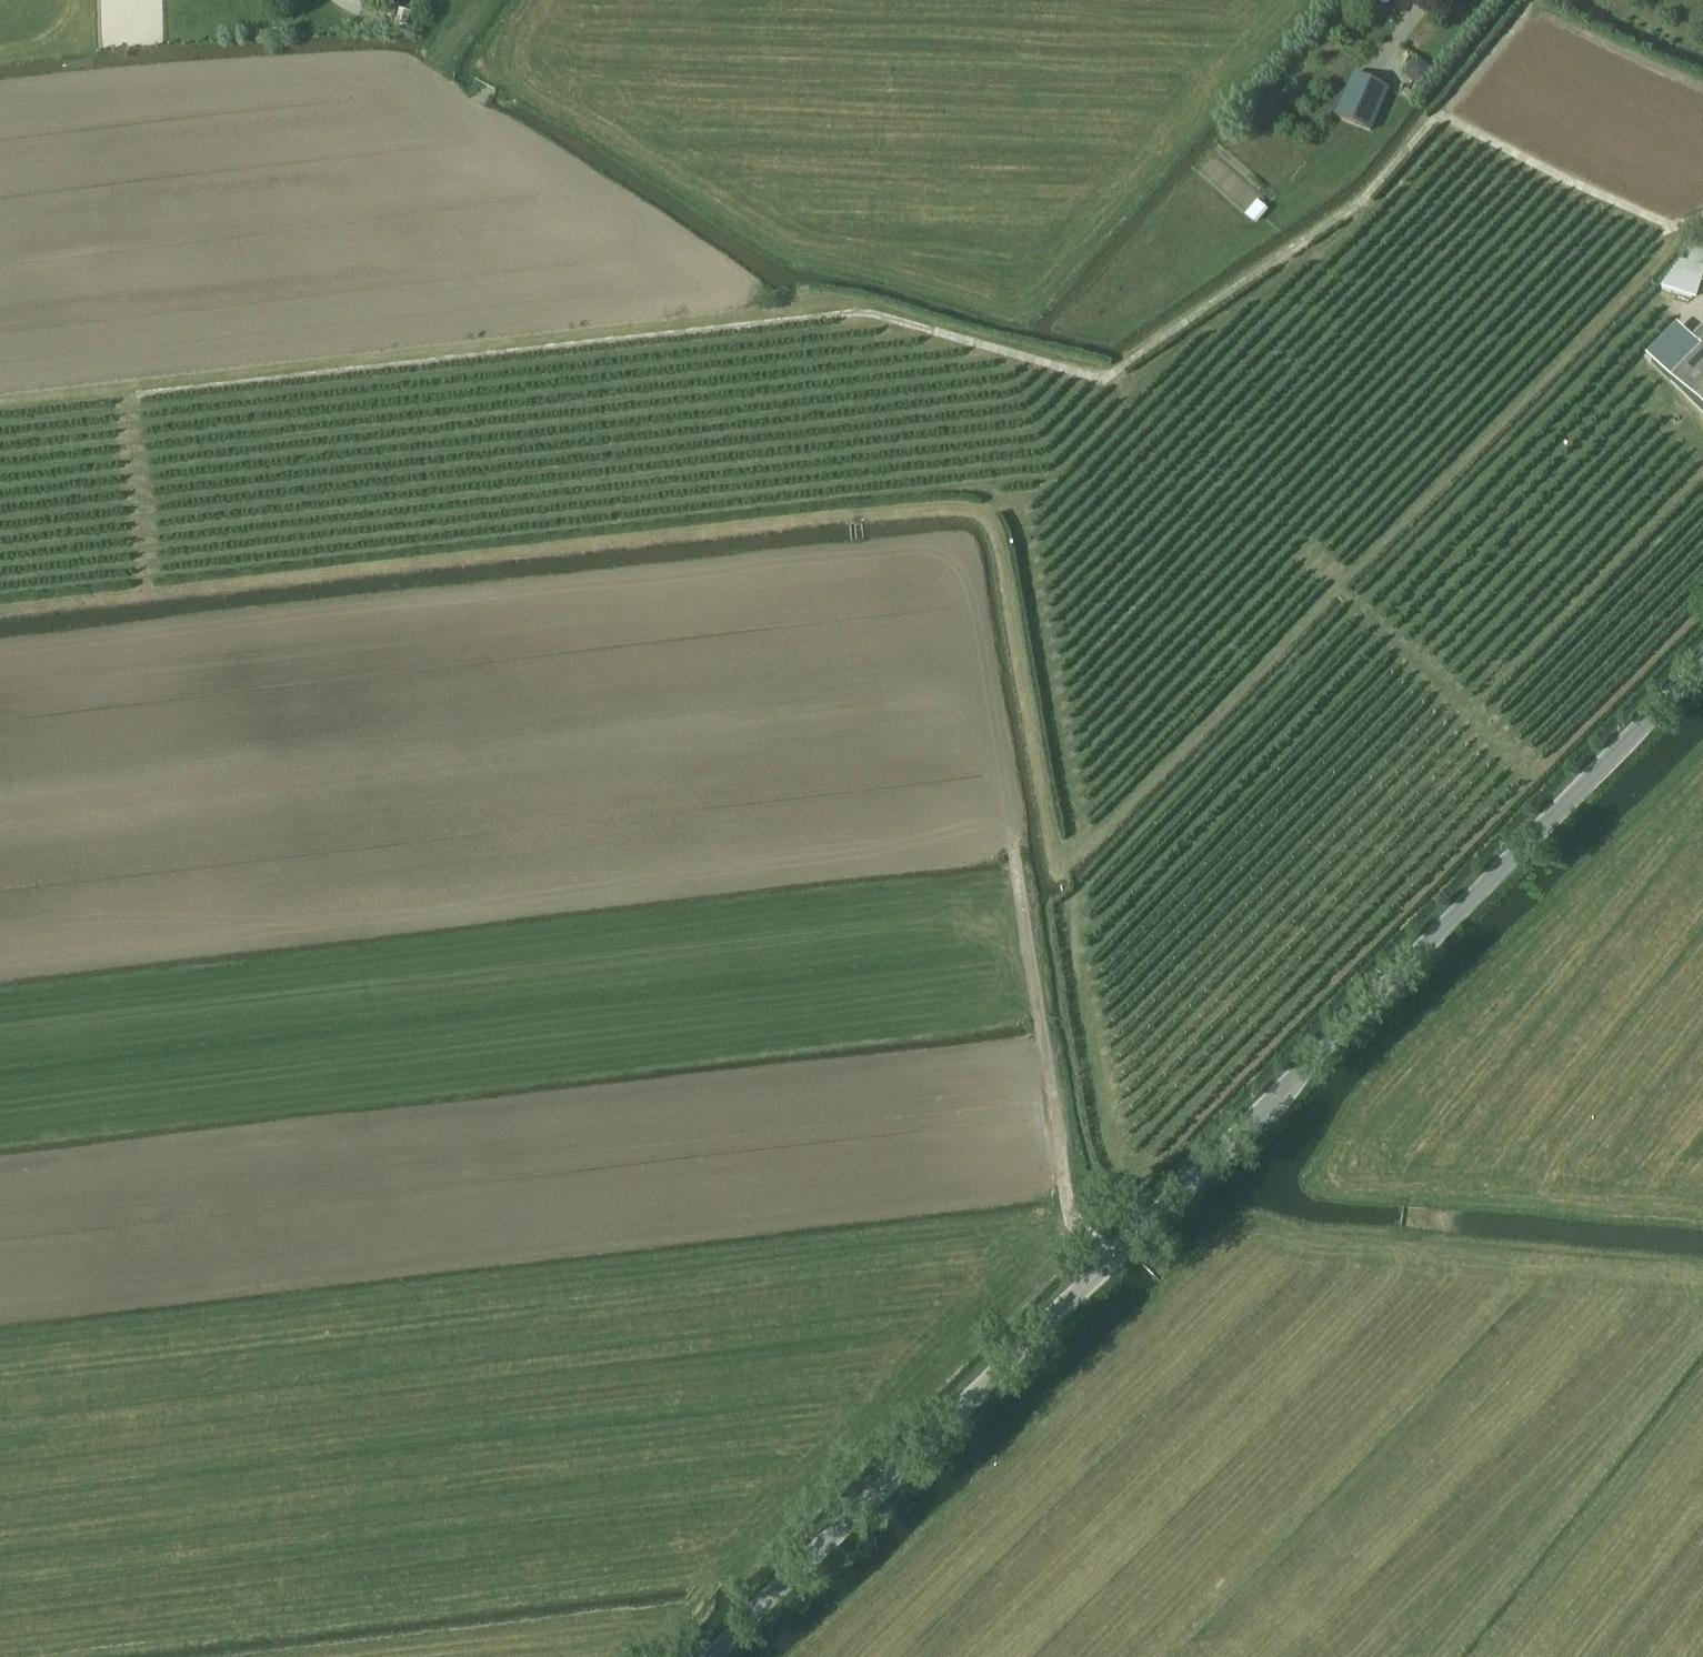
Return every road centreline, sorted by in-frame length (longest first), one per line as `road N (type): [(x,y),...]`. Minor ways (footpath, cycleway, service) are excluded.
road 1 (unclassified): [(718,1656),(1702,671)]

